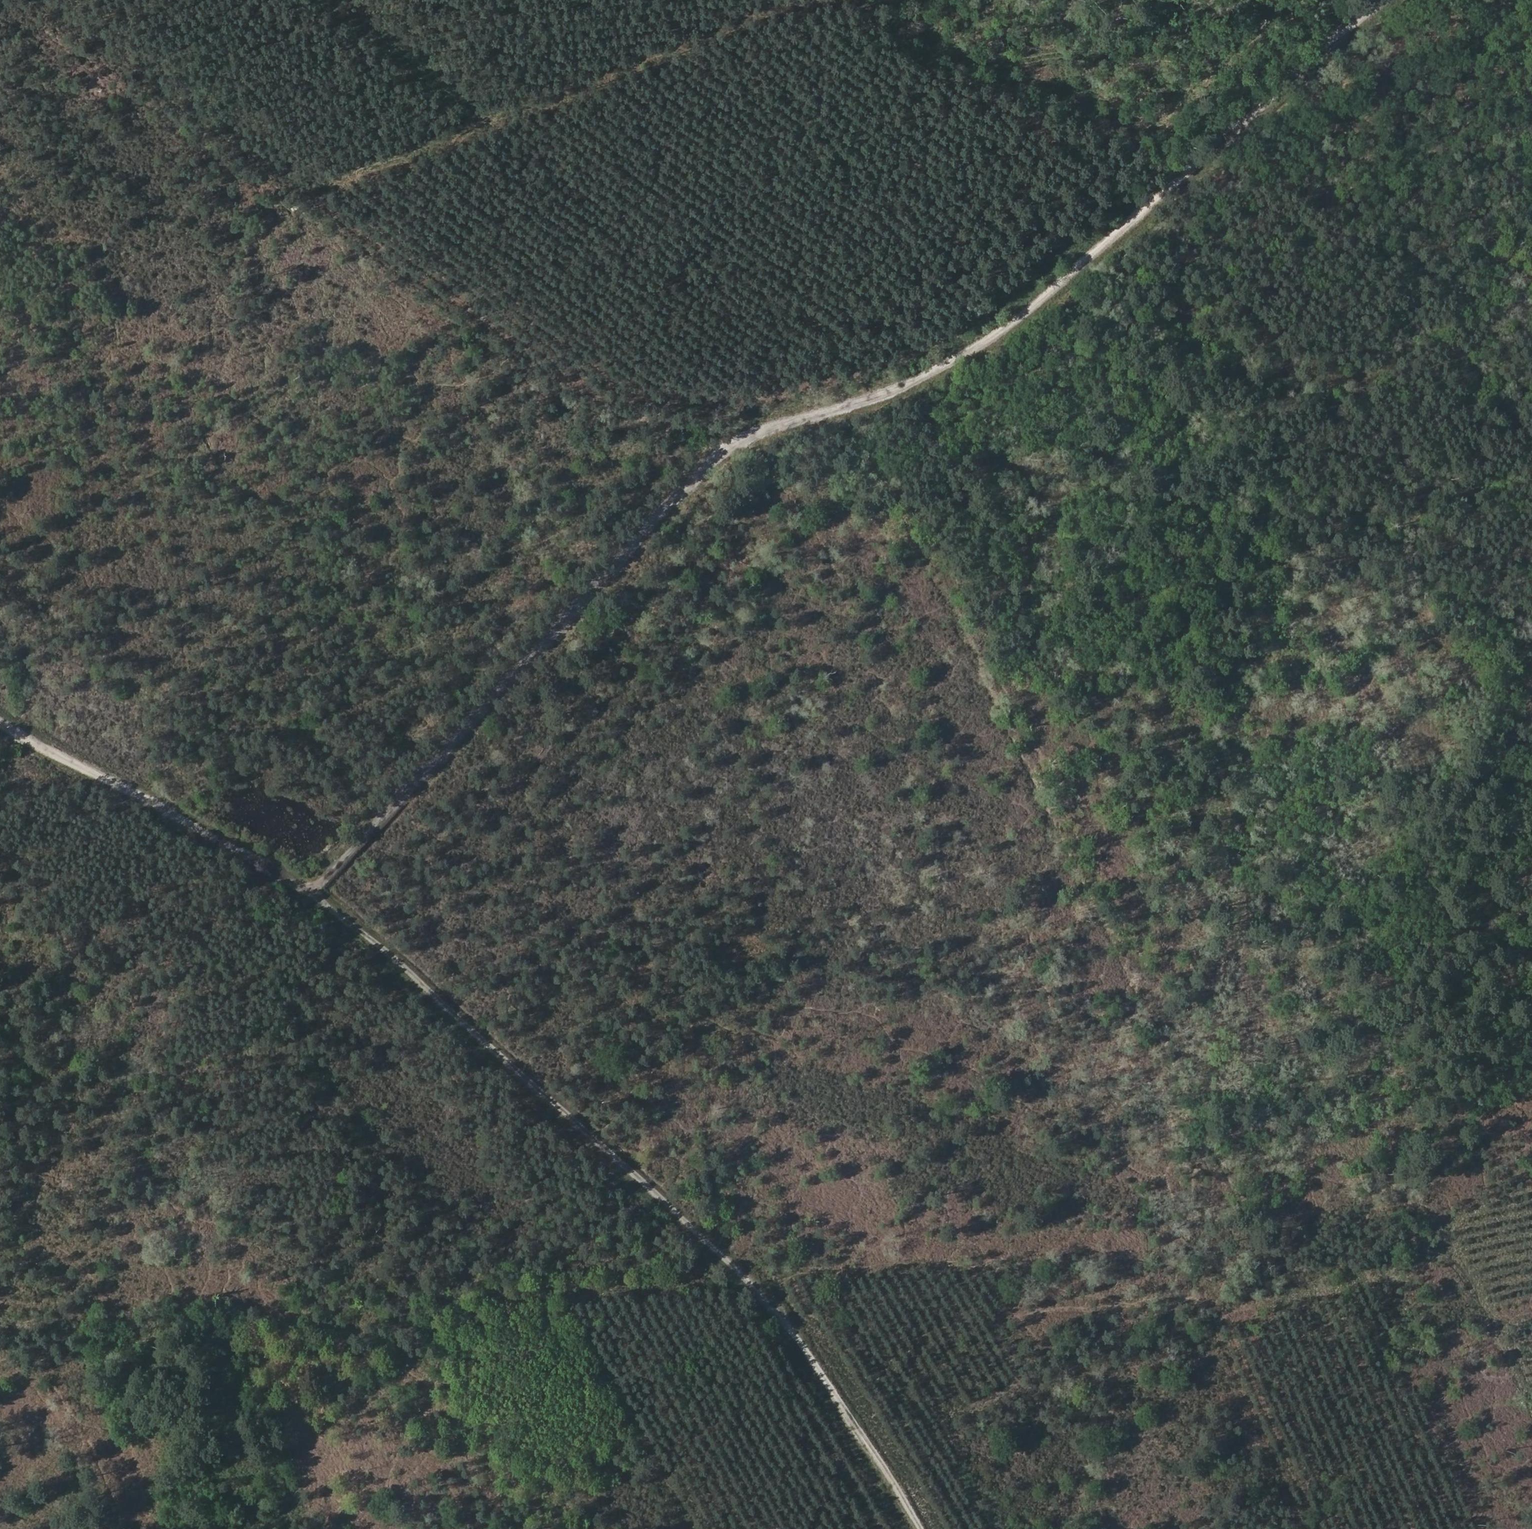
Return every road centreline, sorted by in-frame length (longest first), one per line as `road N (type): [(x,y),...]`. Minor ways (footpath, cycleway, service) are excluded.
road 1 (track): [(1397,0),(984,351),(739,432),(331,916)]
road 2 (track): [(0,734),(331,916),(689,1227),(902,1528)]

